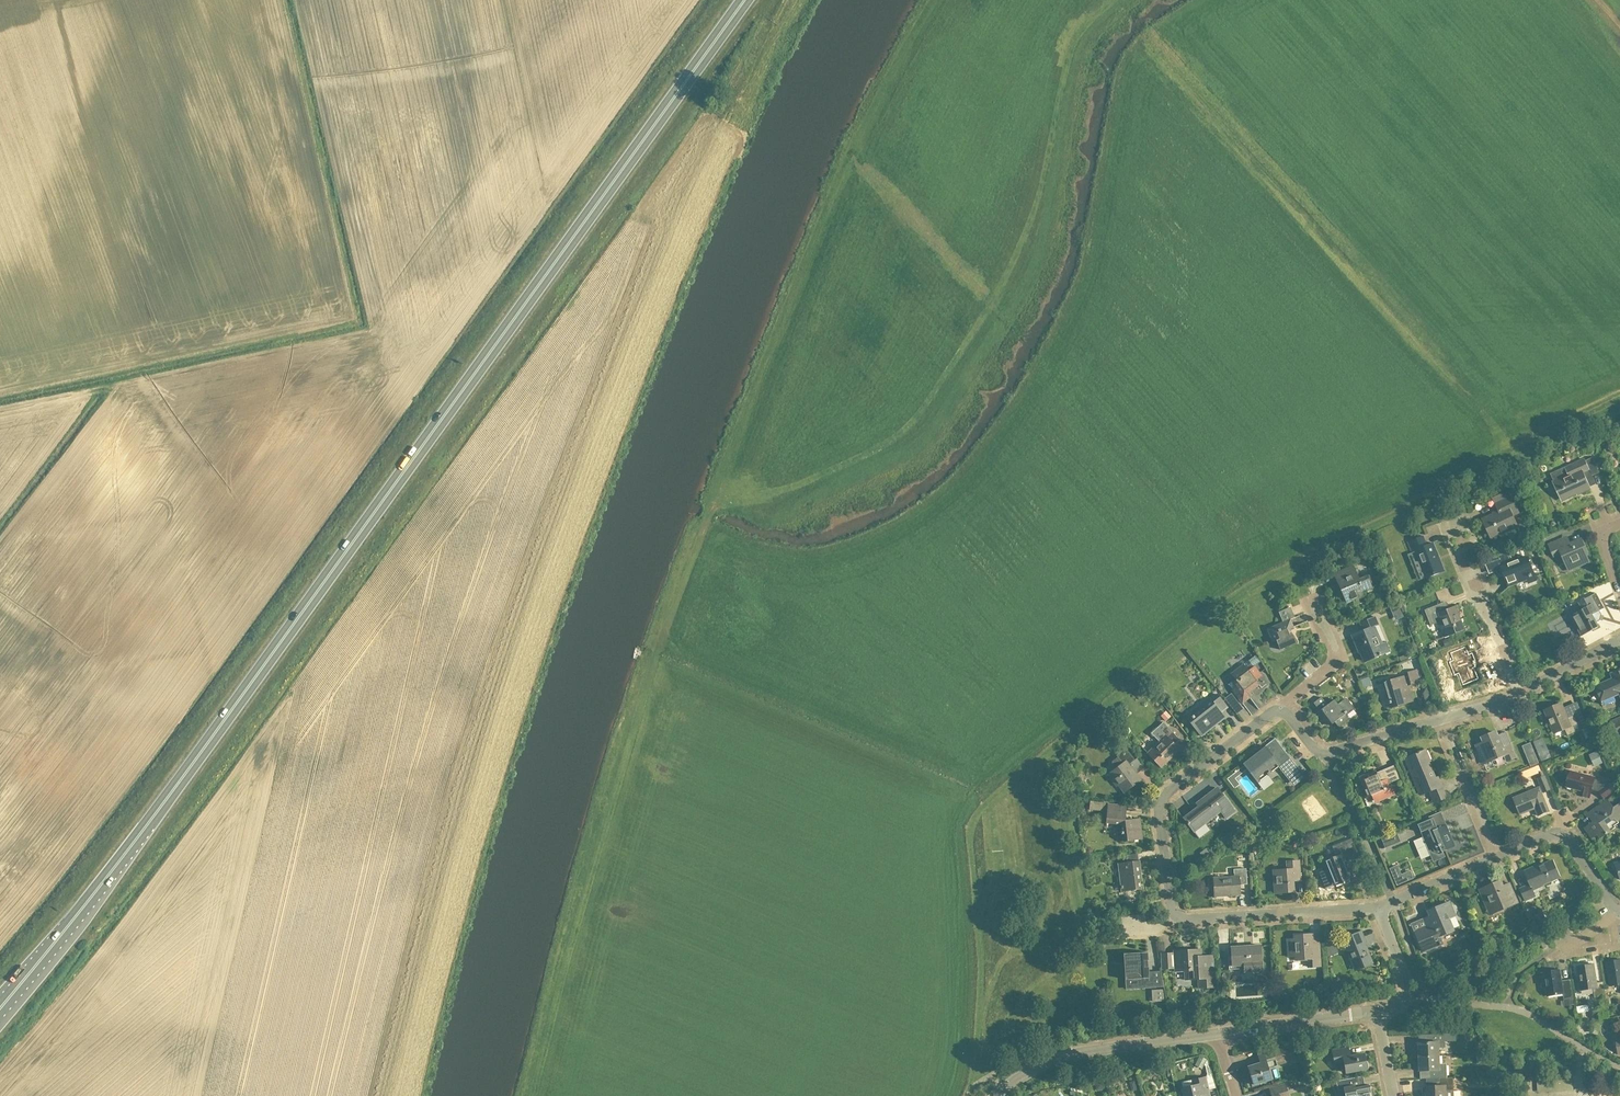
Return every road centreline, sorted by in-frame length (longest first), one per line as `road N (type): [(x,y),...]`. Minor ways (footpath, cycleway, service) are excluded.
road 1 (trunk): [(0,1011),(146,827),(745,0)]
road 2 (residential): [(1280,712),(1162,799),(1177,918)]
road 3 (unclassified): [(997,1095),(1063,1058),(1221,1035)]
road 4 (residential): [(1177,918),(1377,909)]
road 5 (residential): [(1520,695),(1449,526)]
road 6 (residential): [(1439,721),(1326,754),(1280,712)]
road 7 (residential): [(1497,859),(1564,838),(1618,913)]
road 8 (unclassified): [(1221,1035),(1377,1013)]
road 9 (residential): [(1497,859),(1439,721)]
road 10 (residential): [(1280,712),(1335,662),(1314,594)]
road 11 (residential): [(1377,1013),(1403,1005),(1410,989),(1377,909)]
road 12 (residential): [(1377,909),(1497,859)]

